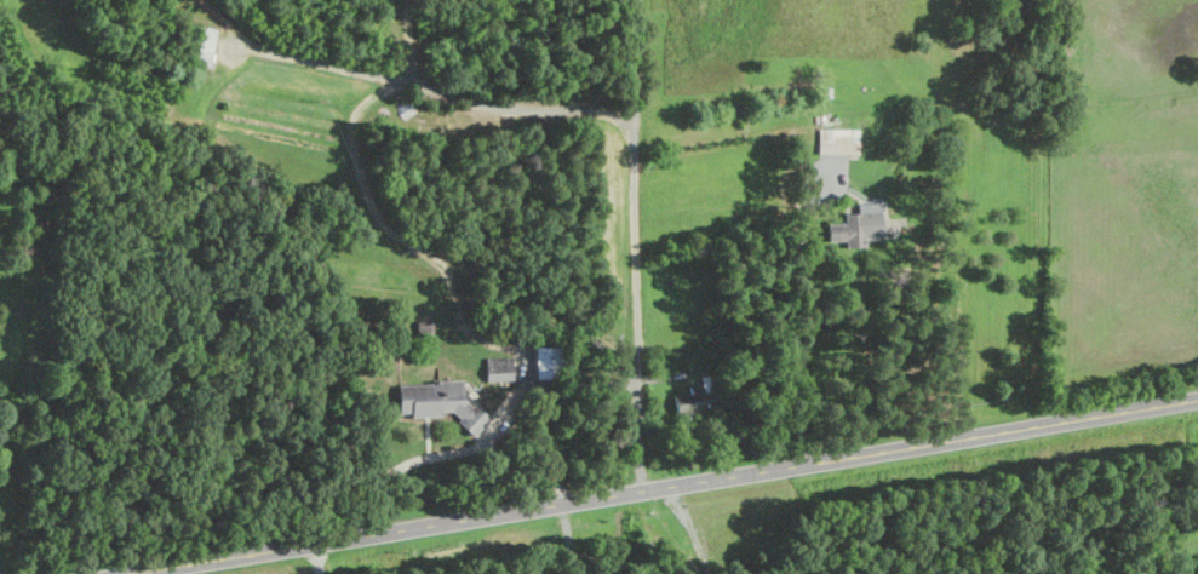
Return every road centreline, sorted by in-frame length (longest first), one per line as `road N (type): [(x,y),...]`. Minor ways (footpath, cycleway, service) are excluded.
road 1 (secondary): [(136,573),(1197,401)]

